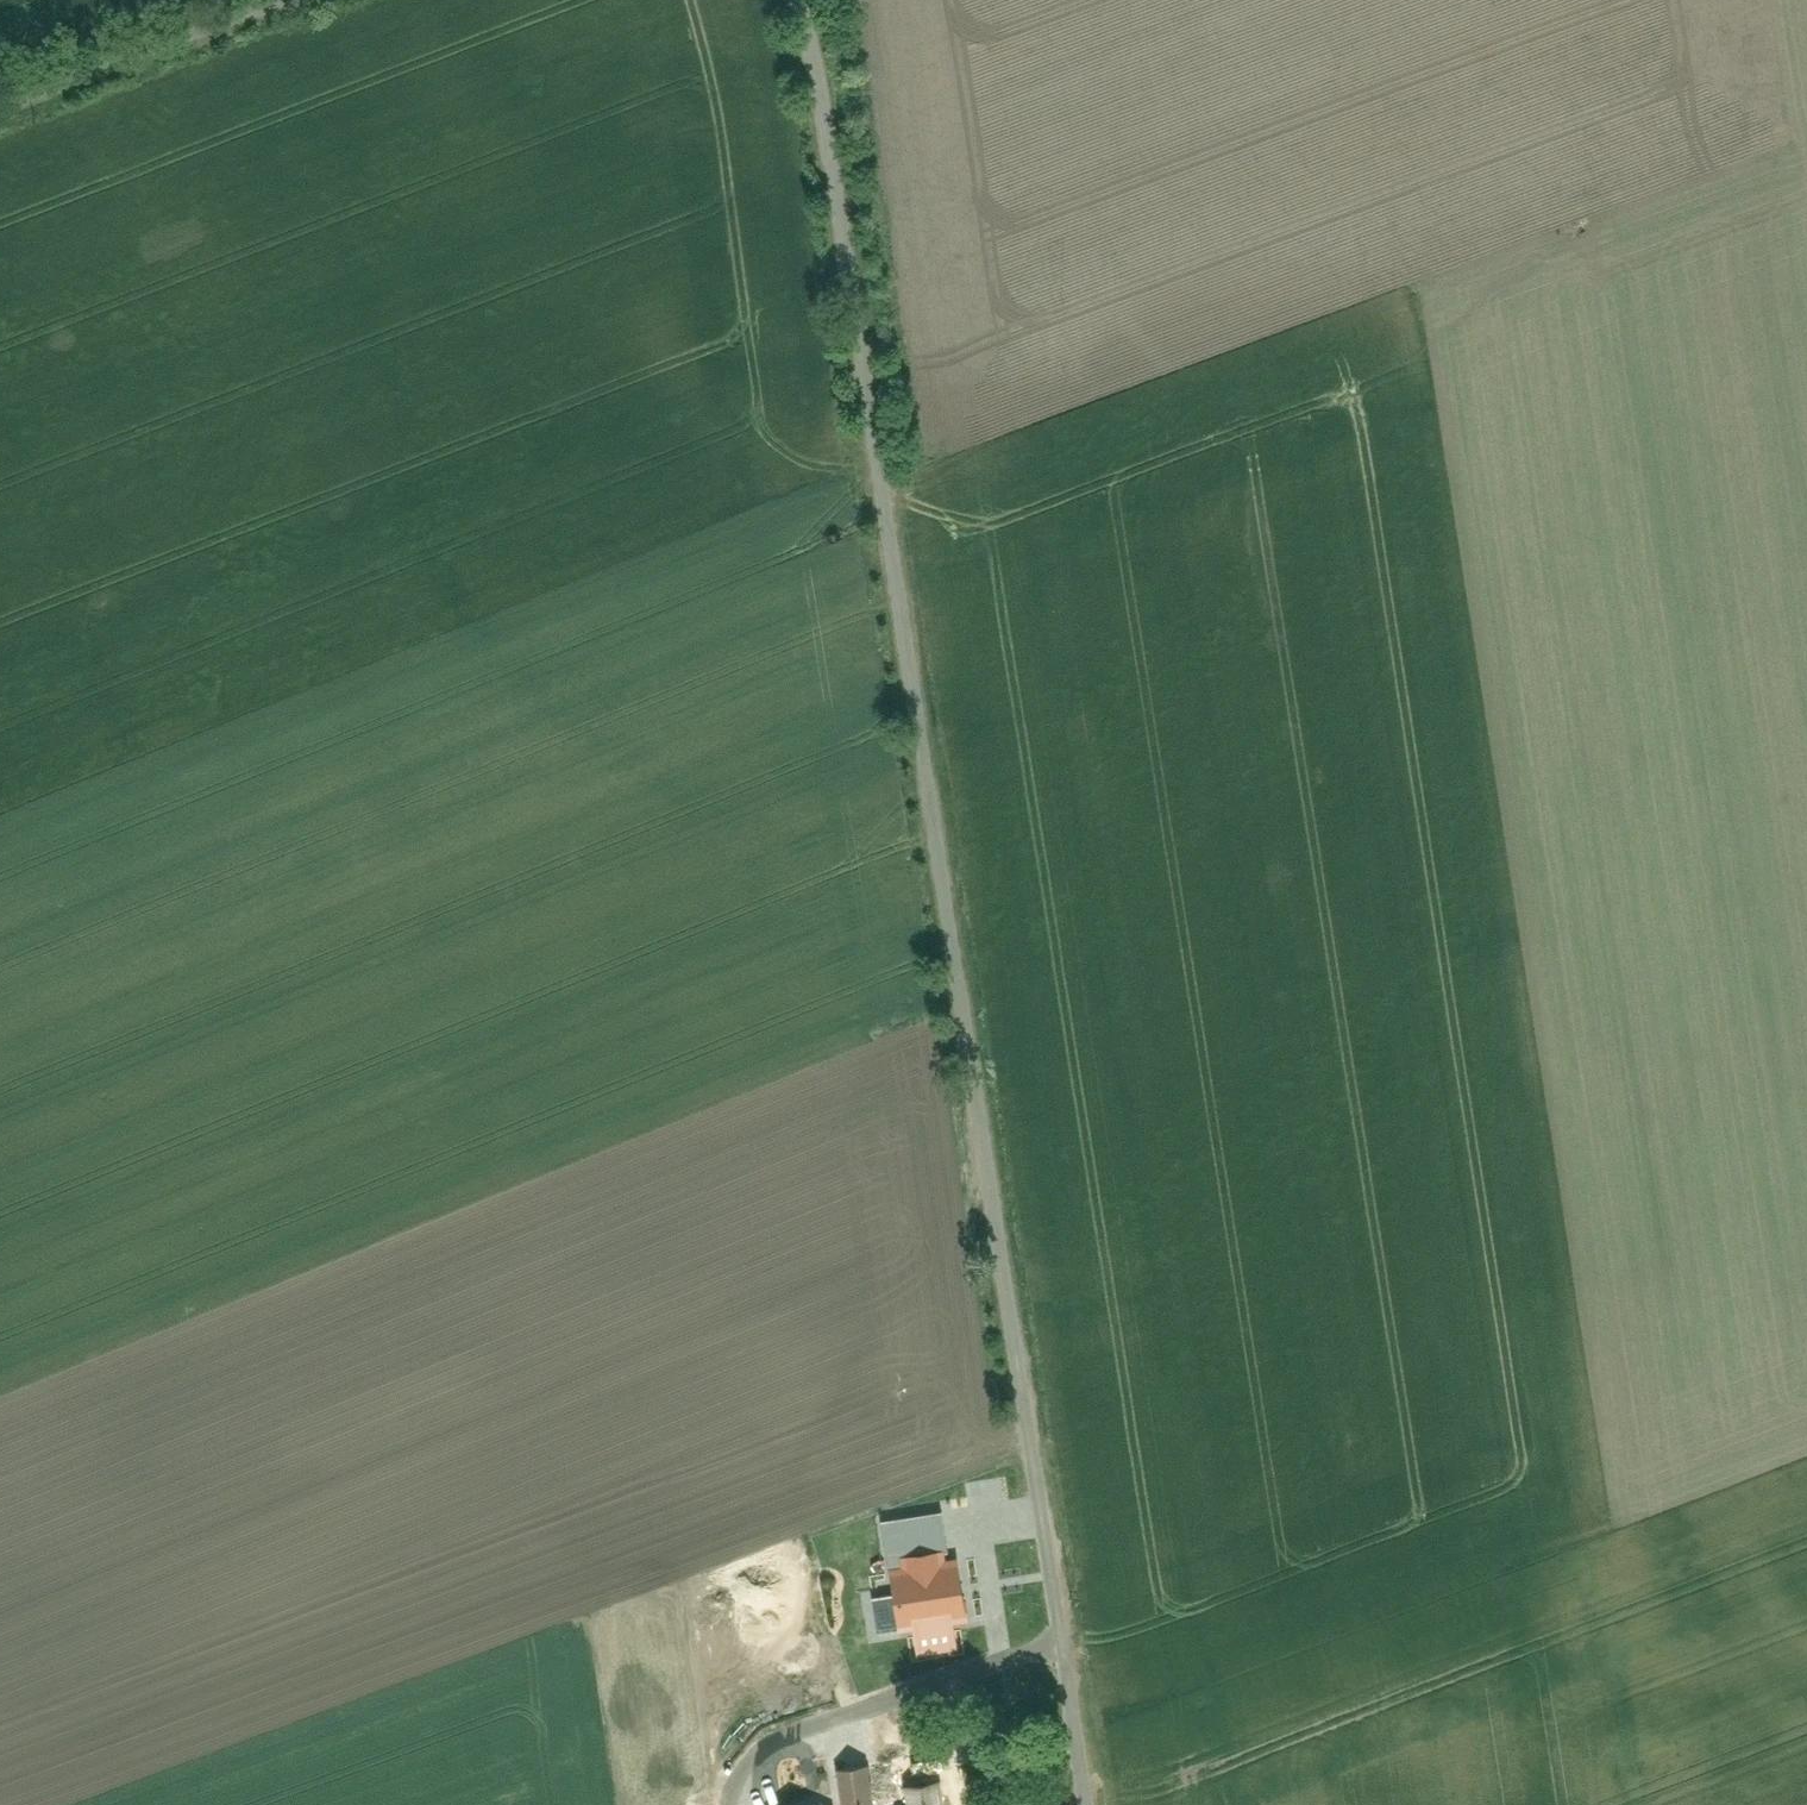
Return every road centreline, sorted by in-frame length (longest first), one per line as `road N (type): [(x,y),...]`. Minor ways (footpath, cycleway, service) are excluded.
road 1 (unclassified): [(777,0),(803,110),(1063,1804)]
road 2 (unclassified): [(272,0),(0,101)]

